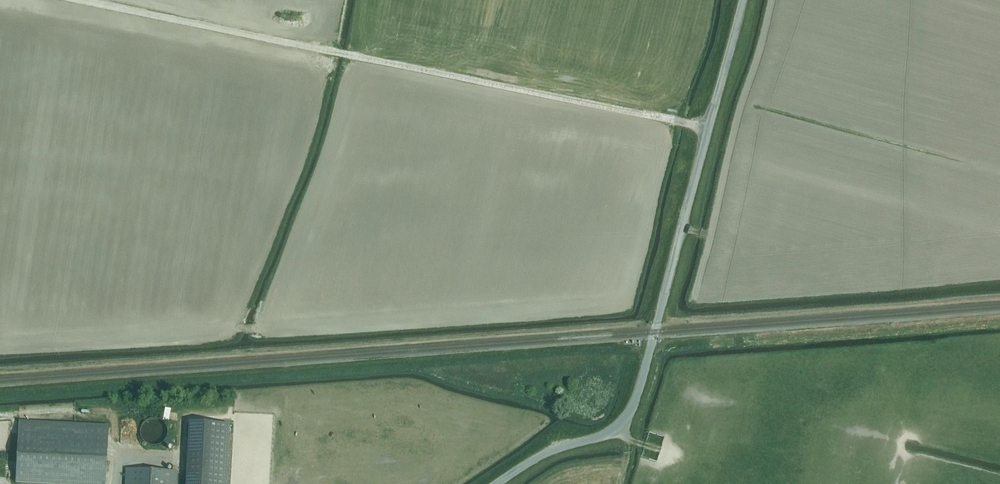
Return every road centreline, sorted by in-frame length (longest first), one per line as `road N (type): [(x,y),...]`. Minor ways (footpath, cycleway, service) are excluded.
road 1 (track): [(709,128),(82,0)]
road 2 (unclassified): [(499,483),(538,457),(611,431),(632,409),(743,0)]
road 3 (track): [(118,454),(115,418),(104,412),(0,415)]

